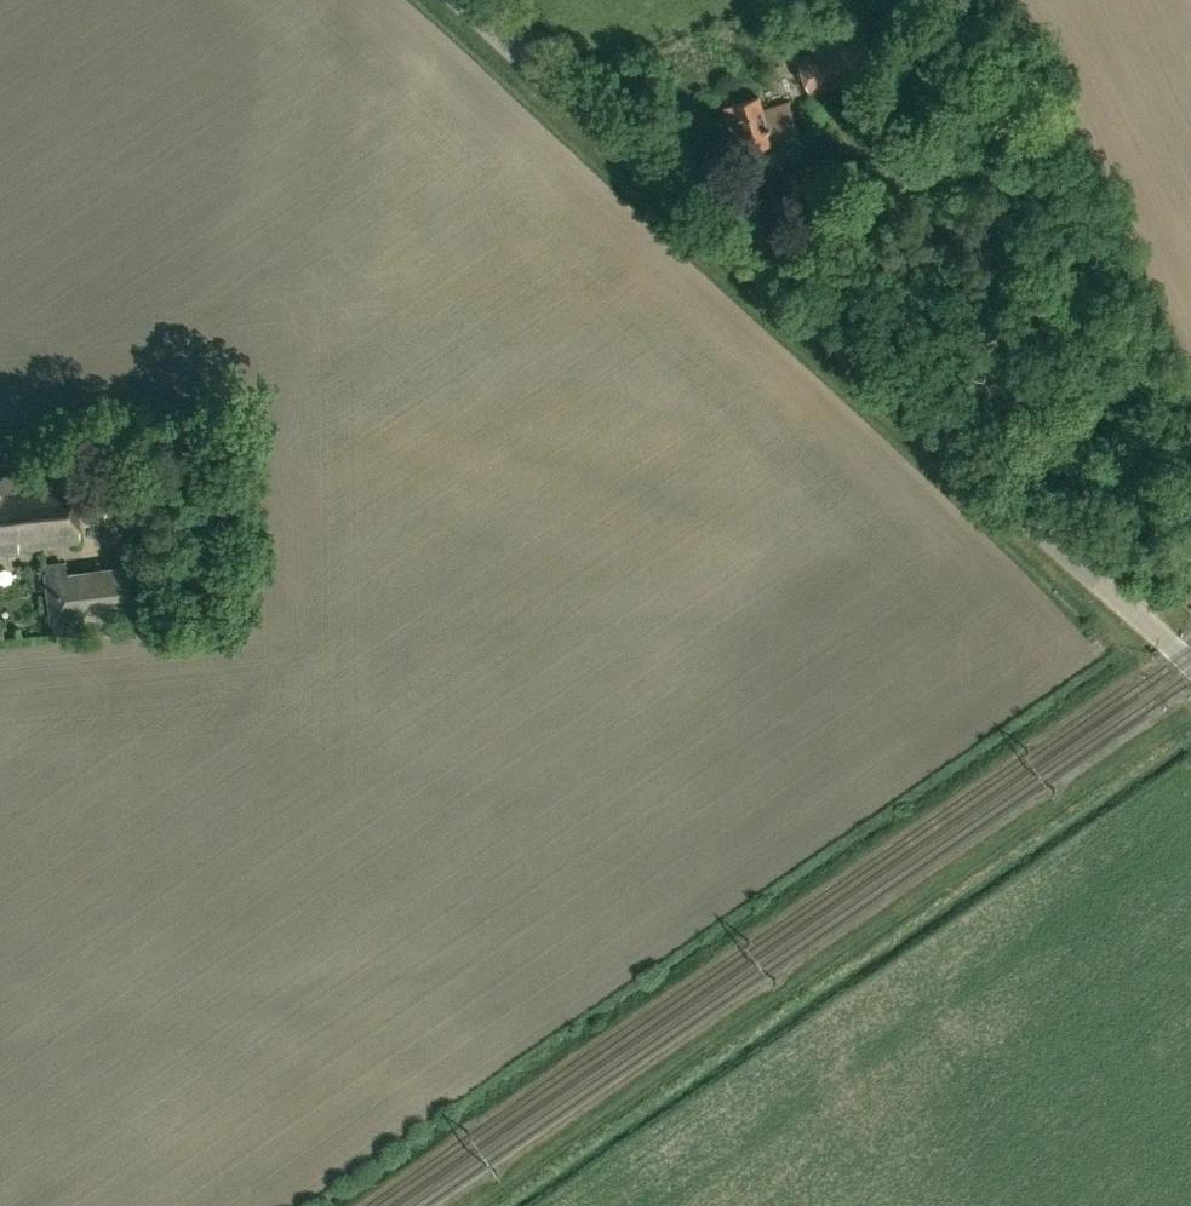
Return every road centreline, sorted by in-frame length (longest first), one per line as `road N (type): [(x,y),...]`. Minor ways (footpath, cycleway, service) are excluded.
road 1 (tertiary): [(1190,660),(461,0)]

